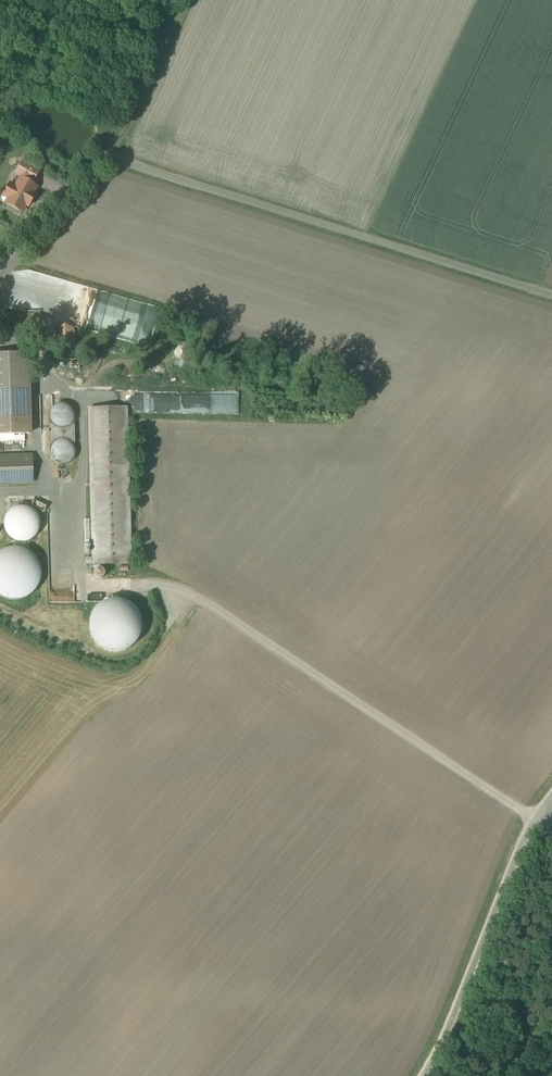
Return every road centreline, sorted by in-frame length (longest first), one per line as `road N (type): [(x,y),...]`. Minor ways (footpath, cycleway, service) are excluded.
road 1 (track): [(82,397),(85,577),(166,586),(204,601),(539,821)]
road 2 (unclassified): [(0,279),(114,161),(551,297)]
road 3 (unclassified): [(539,821),(421,1075)]

